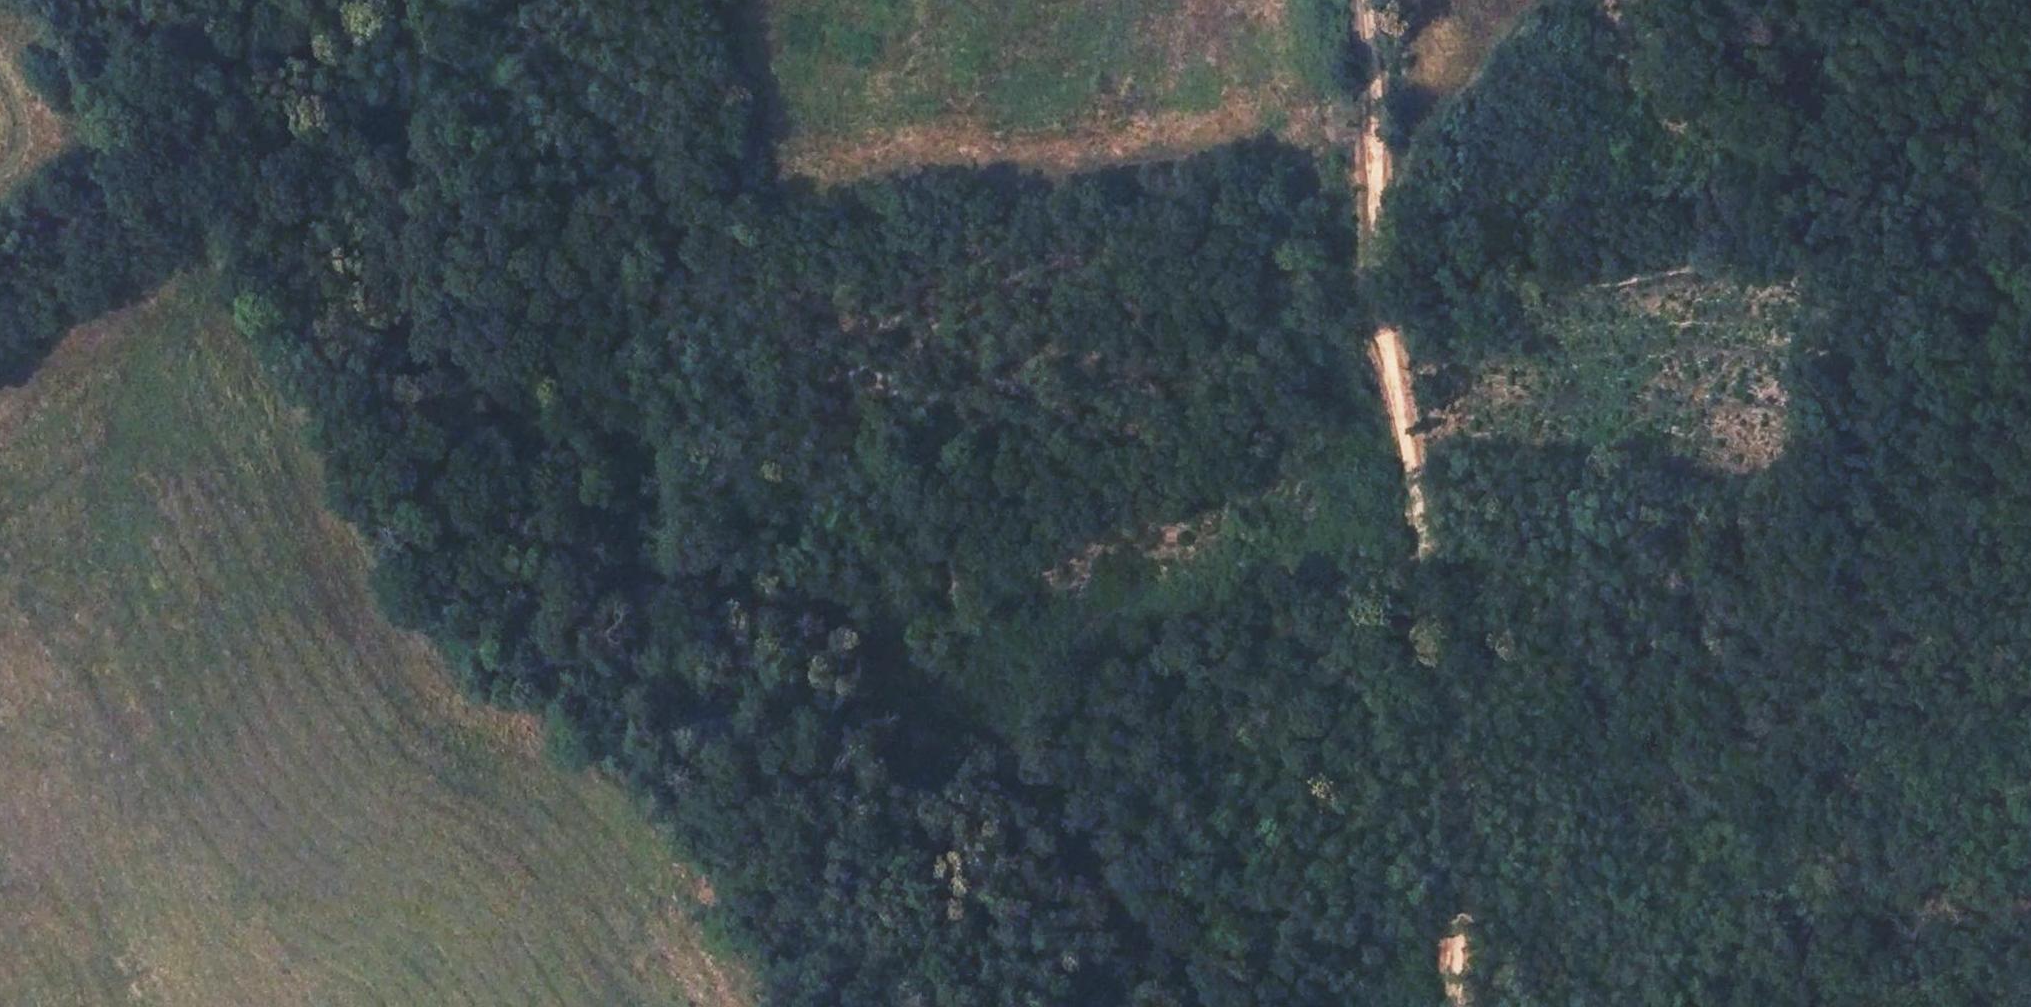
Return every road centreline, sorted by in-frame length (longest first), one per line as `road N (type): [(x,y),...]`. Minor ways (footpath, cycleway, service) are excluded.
road 1 (track): [(1453,1006),(1459,820),(1375,280),(1377,150),(1364,0)]

